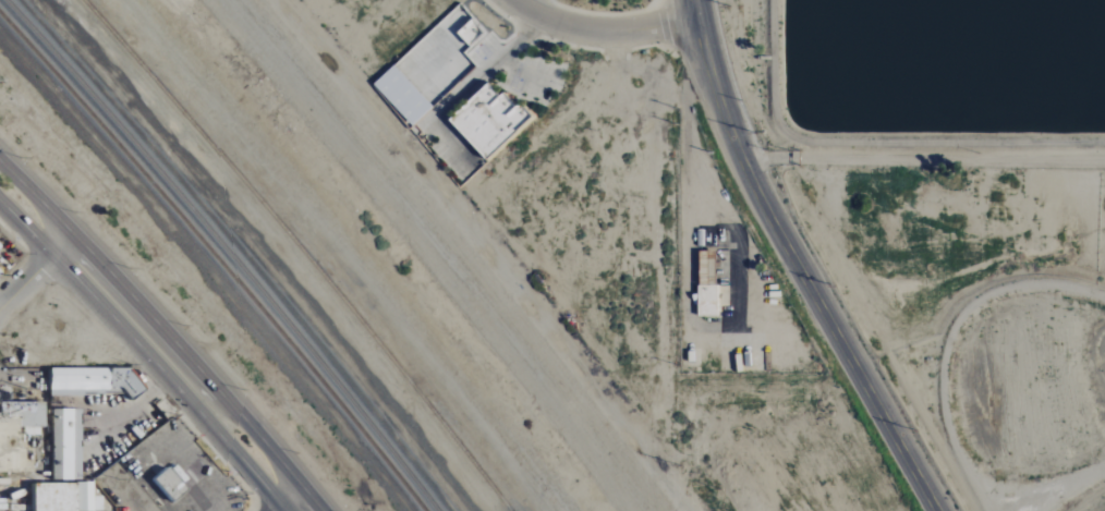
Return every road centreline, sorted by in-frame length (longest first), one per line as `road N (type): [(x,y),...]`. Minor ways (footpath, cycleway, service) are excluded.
road 1 (residential): [(697,24),(748,166),(938,510)]
road 2 (primary): [(321,510),(154,318),(0,161)]
road 3 (primary): [(54,255),(266,488)]
road 4 (primary): [(248,425),(217,410),(81,260),(54,255)]
road 5 (residential): [(697,24),(610,33),(546,21),(510,0)]

